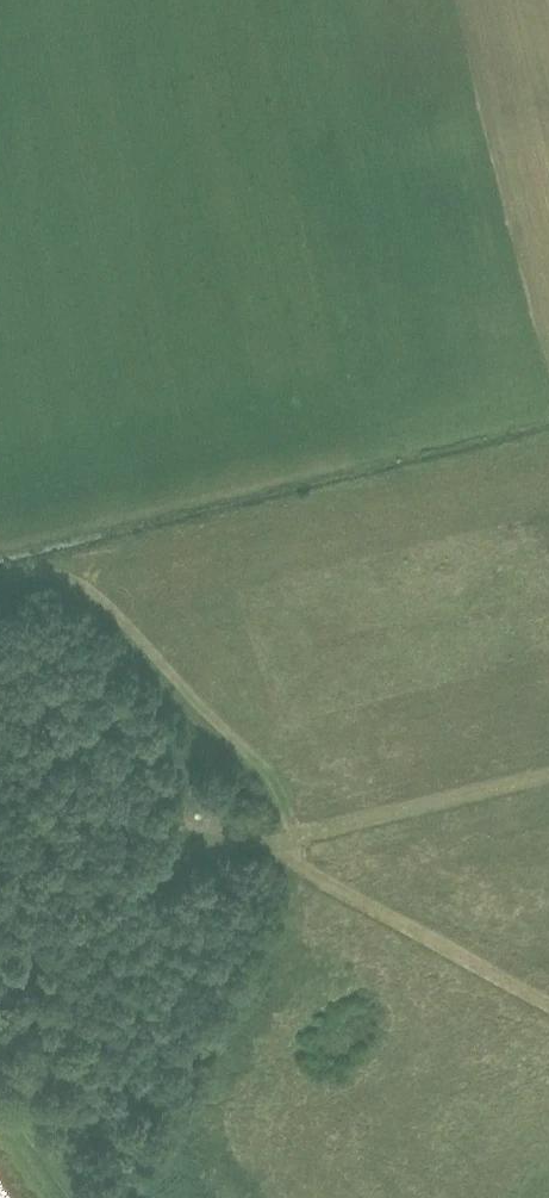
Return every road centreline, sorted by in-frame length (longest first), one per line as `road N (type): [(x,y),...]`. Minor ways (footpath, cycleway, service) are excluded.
road 1 (track): [(0,1092),(67,1197)]

